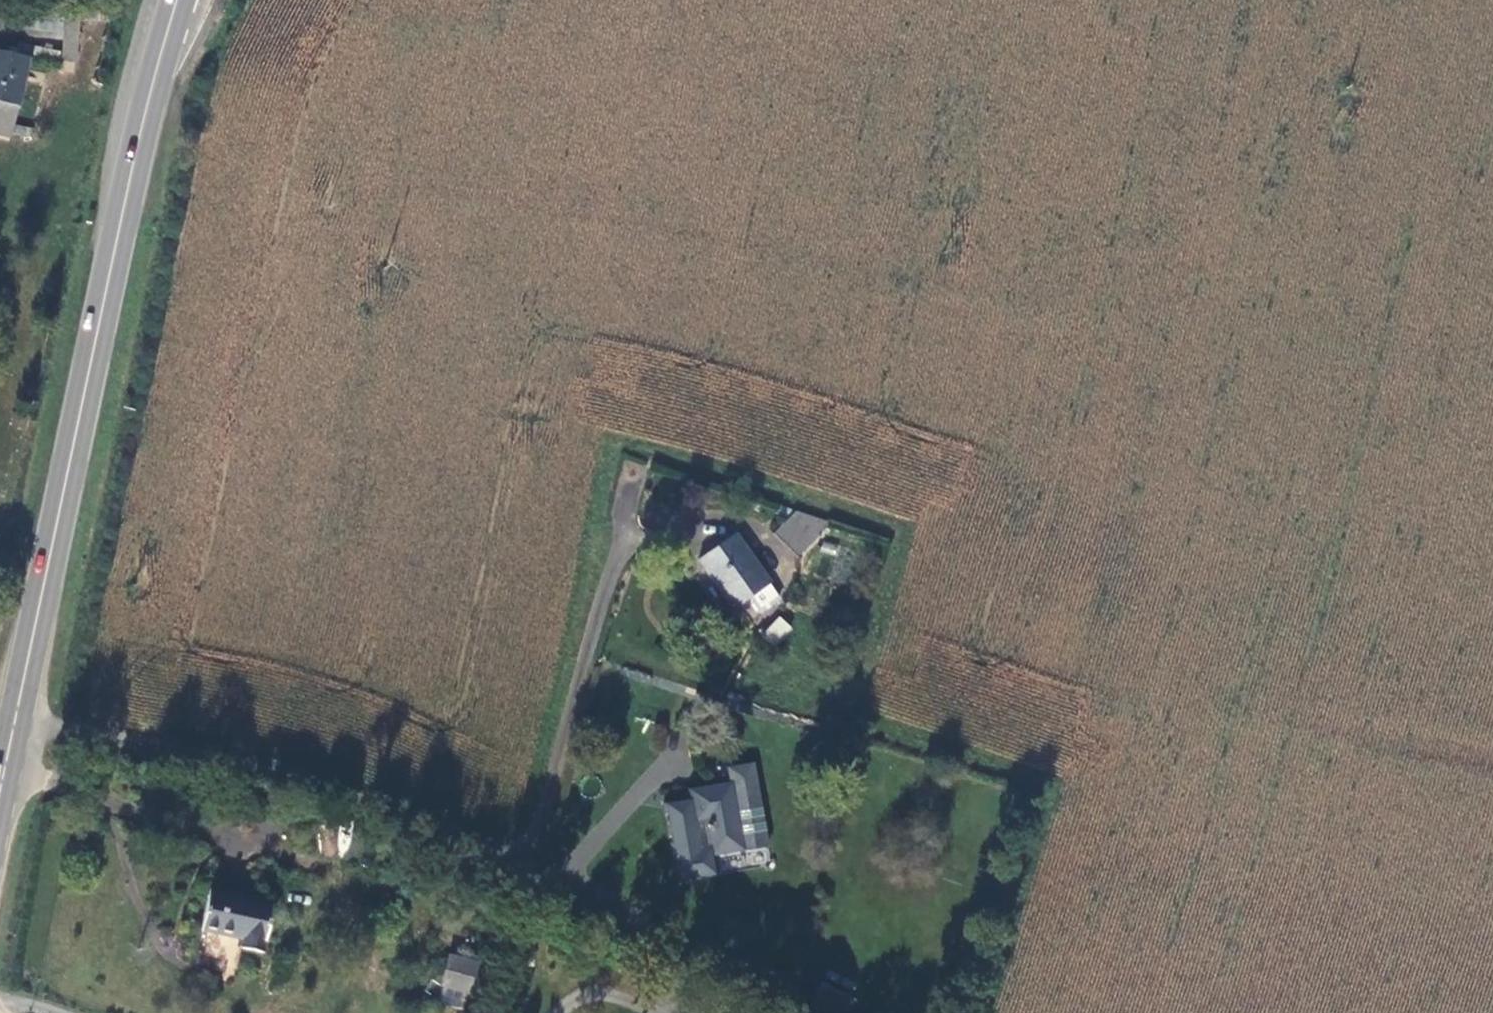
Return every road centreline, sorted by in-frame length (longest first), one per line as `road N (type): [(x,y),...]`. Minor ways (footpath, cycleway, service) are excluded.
road 1 (secondary): [(149,99),(83,377),(0,798)]

